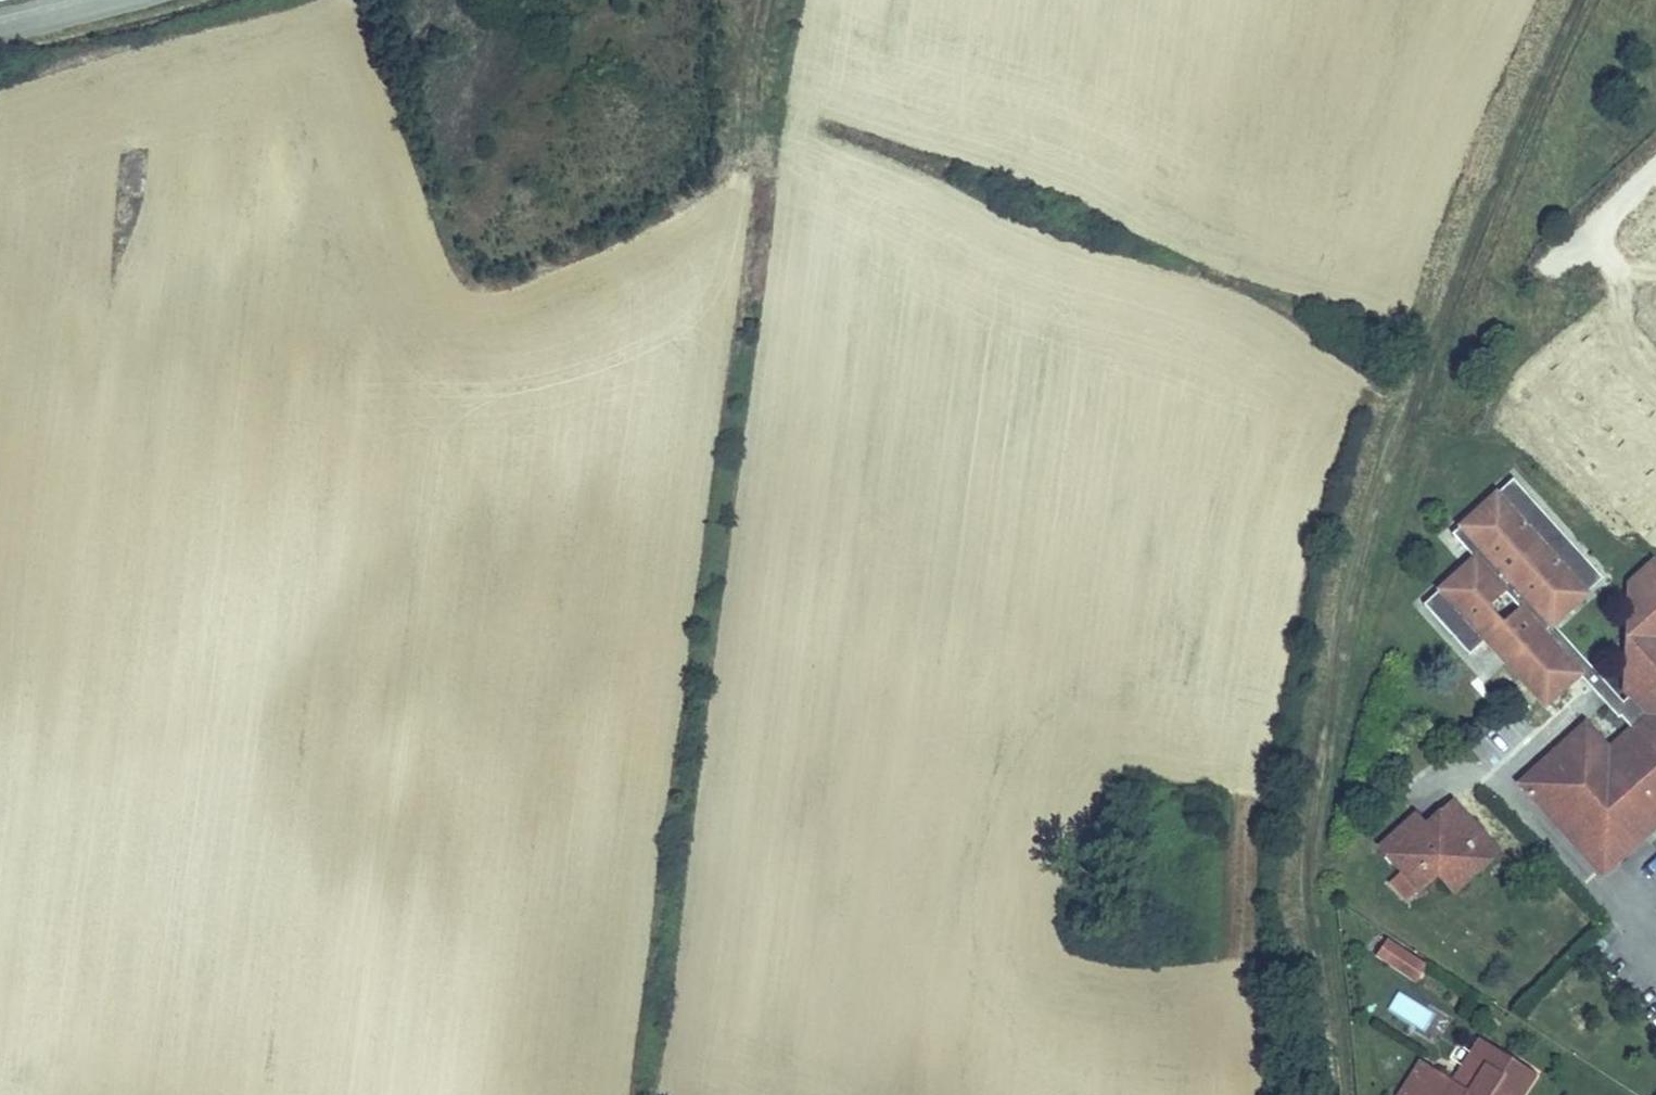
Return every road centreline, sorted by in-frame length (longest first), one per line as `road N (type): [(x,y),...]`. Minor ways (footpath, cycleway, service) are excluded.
road 1 (track): [(1579,0),(1450,268),(1321,776),(1339,1094)]

